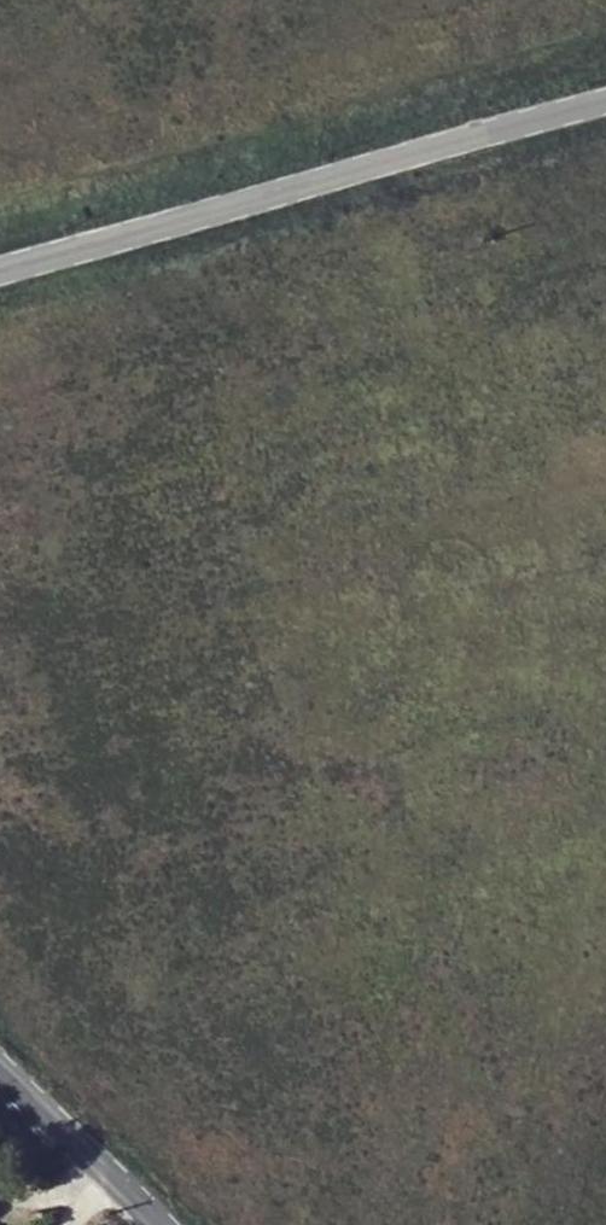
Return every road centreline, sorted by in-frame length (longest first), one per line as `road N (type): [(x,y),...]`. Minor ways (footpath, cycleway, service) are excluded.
road 1 (tertiary): [(0,270),(605,105)]
road 2 (tertiary): [(0,1064),(109,1172)]

